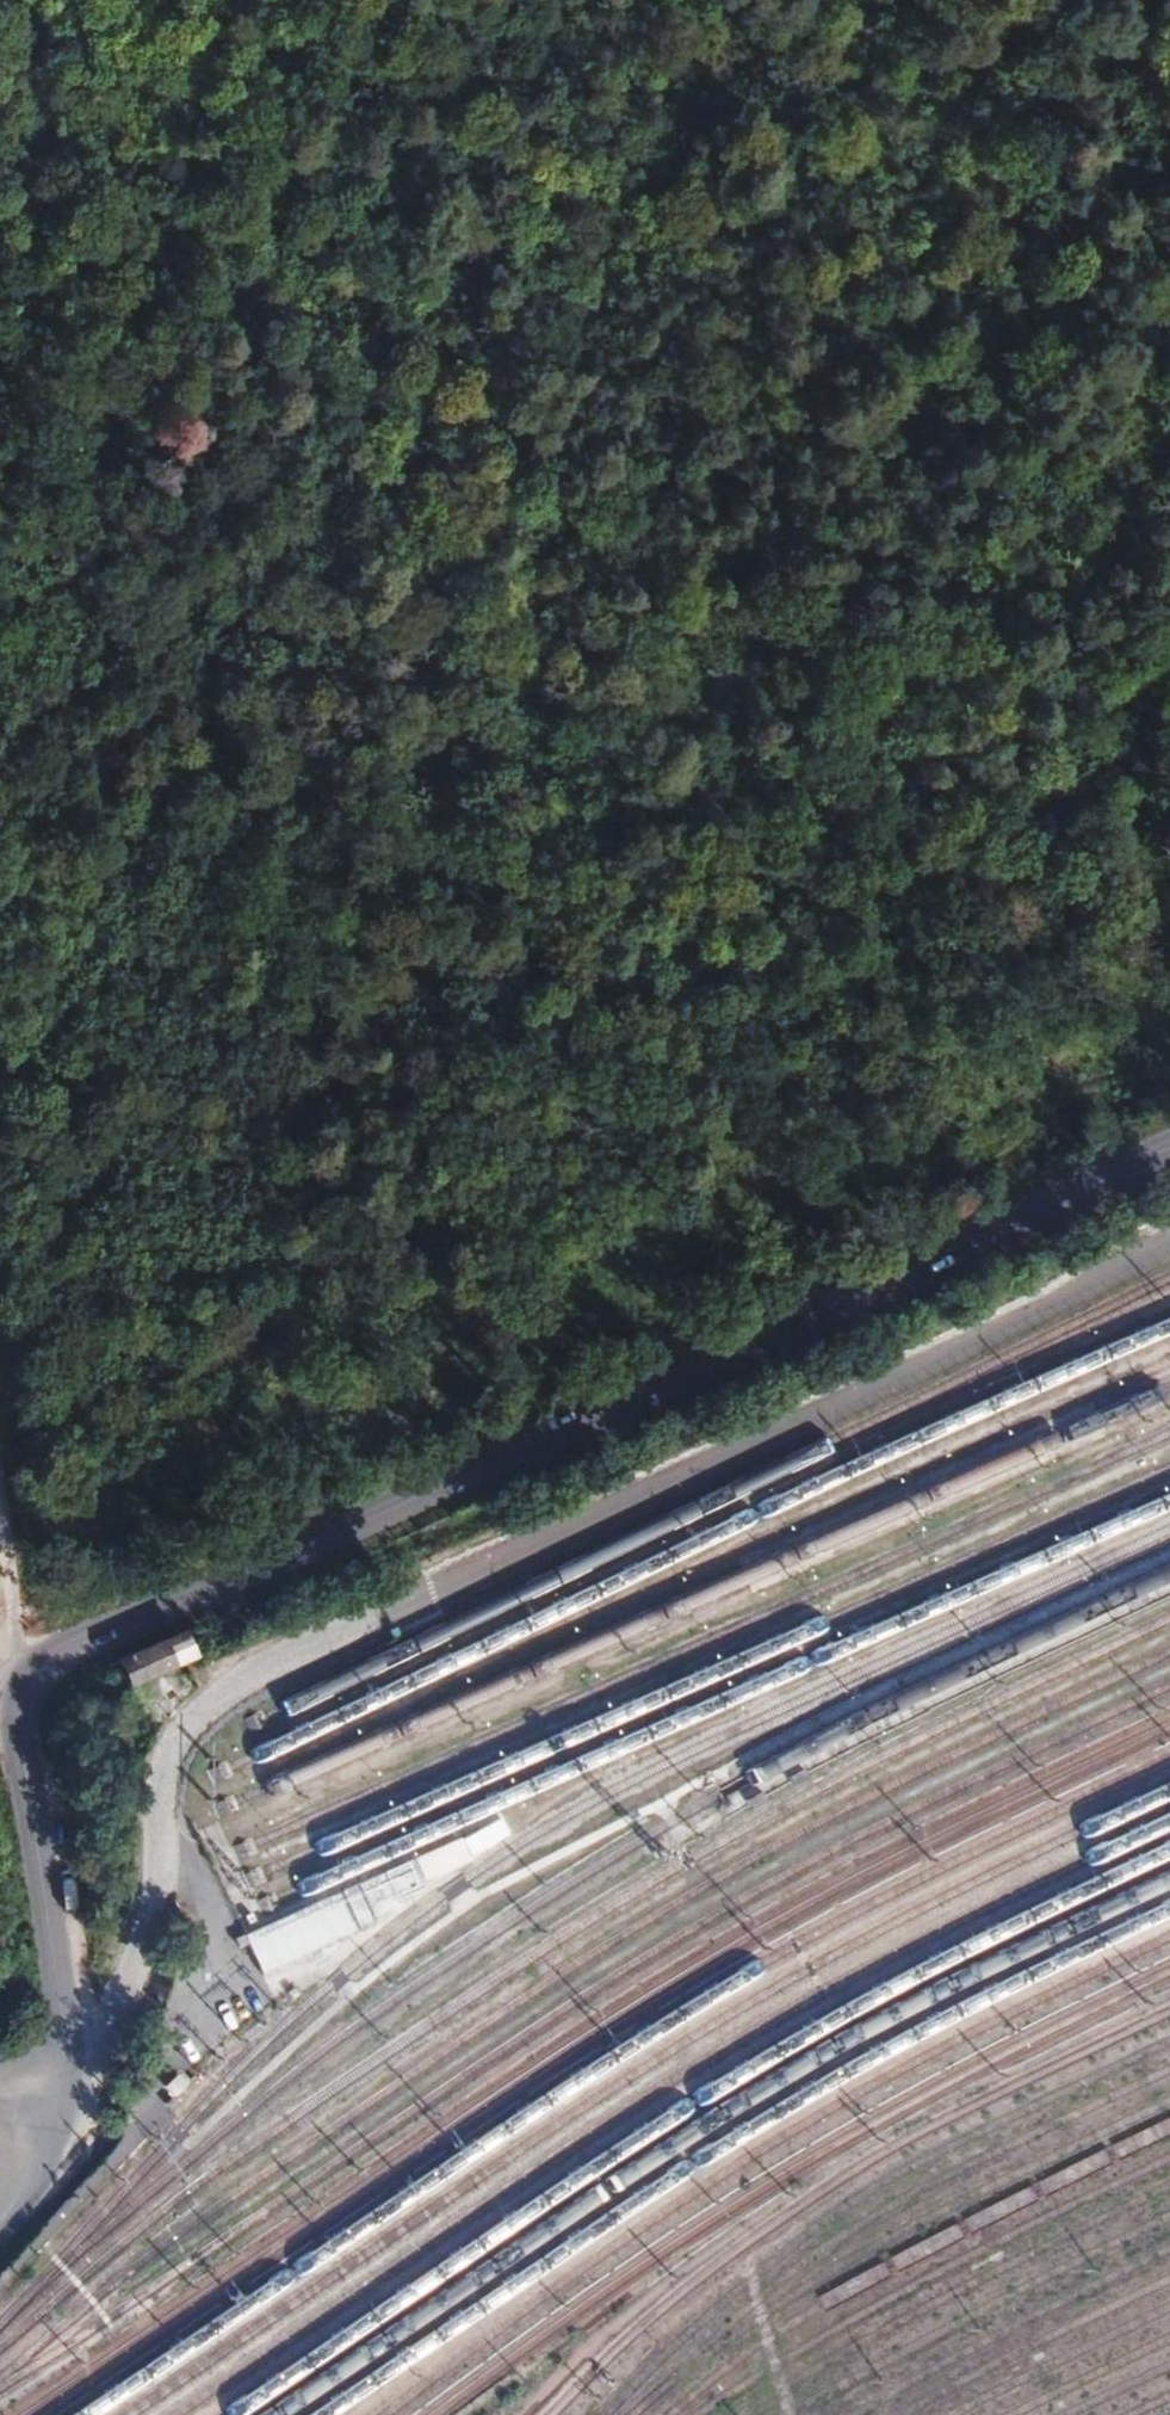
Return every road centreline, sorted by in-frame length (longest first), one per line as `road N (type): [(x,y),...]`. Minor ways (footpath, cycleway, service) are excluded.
road 1 (tertiary): [(1169,1148),(43,1667),(24,1695),(21,1729),(60,1997)]
road 2 (track): [(0,1498),(24,1695)]

